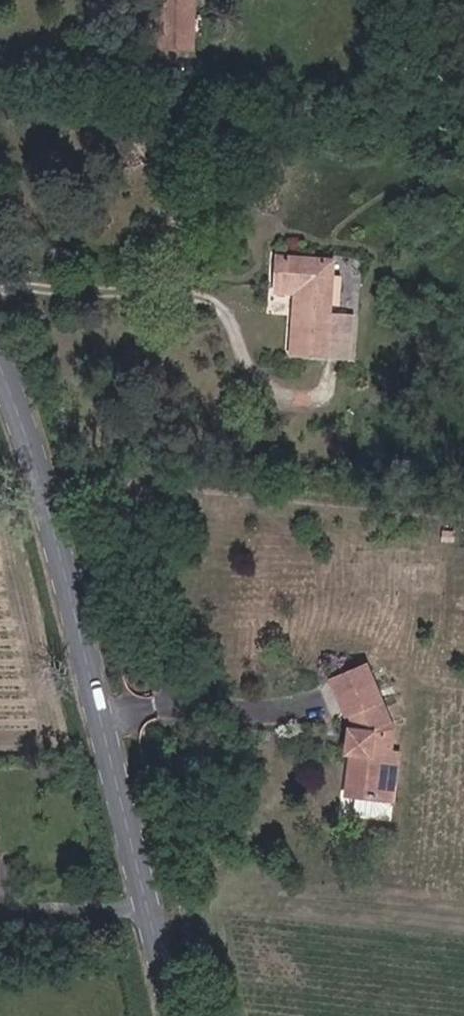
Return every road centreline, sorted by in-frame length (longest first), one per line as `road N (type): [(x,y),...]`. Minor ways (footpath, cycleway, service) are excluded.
road 1 (secondary): [(0,355),(49,497),(173,1015)]

